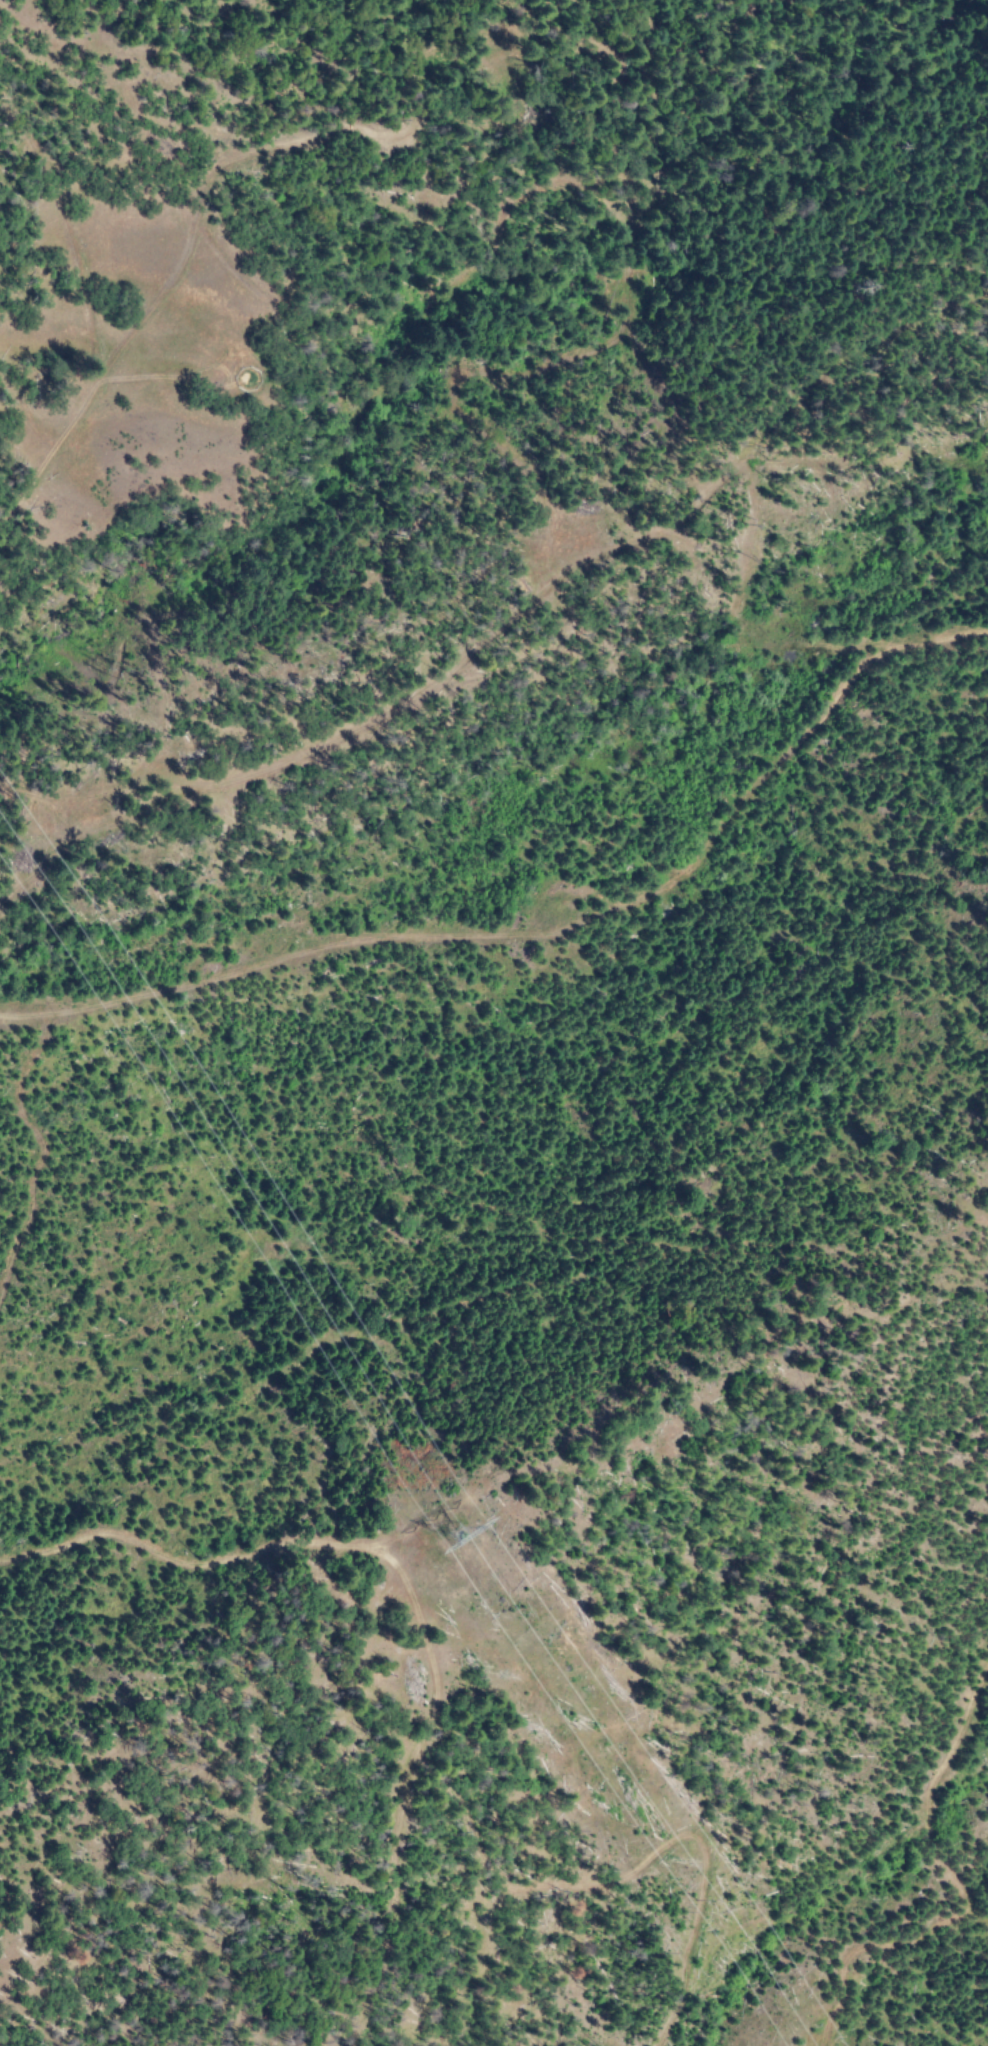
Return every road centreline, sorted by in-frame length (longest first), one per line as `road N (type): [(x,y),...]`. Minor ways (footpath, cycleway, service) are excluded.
road 1 (residential): [(950,0),(677,192),(473,369),(316,462),(0,780)]

